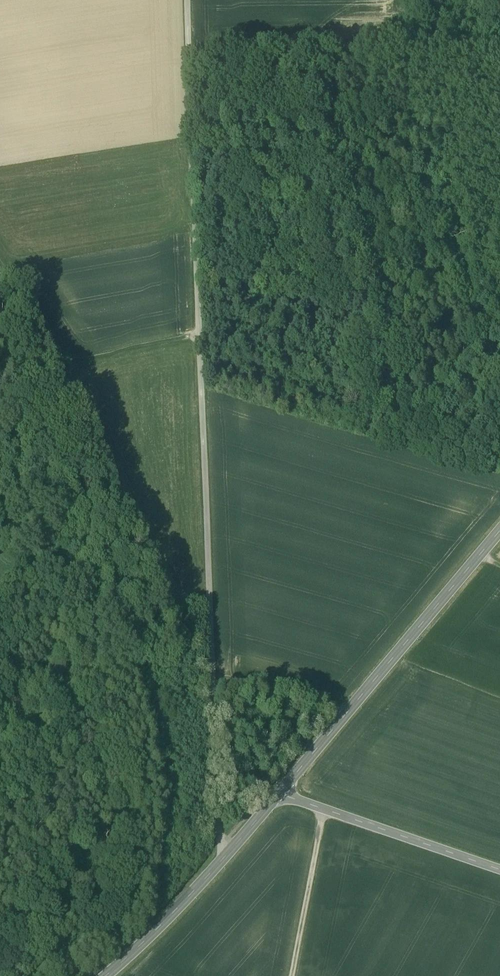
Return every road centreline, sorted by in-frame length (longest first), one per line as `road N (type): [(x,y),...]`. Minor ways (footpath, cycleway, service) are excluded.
road 1 (track): [(229,853),(217,827),(188,0)]
road 2 (secondary): [(499,527),(276,793)]
road 3 (track): [(205,341),(75,360),(0,253)]
road 4 (secondary): [(276,793),(165,923),(106,975)]
road 5 (unclassified): [(499,869),(276,793)]
road 6 (track): [(291,975),(323,809)]

